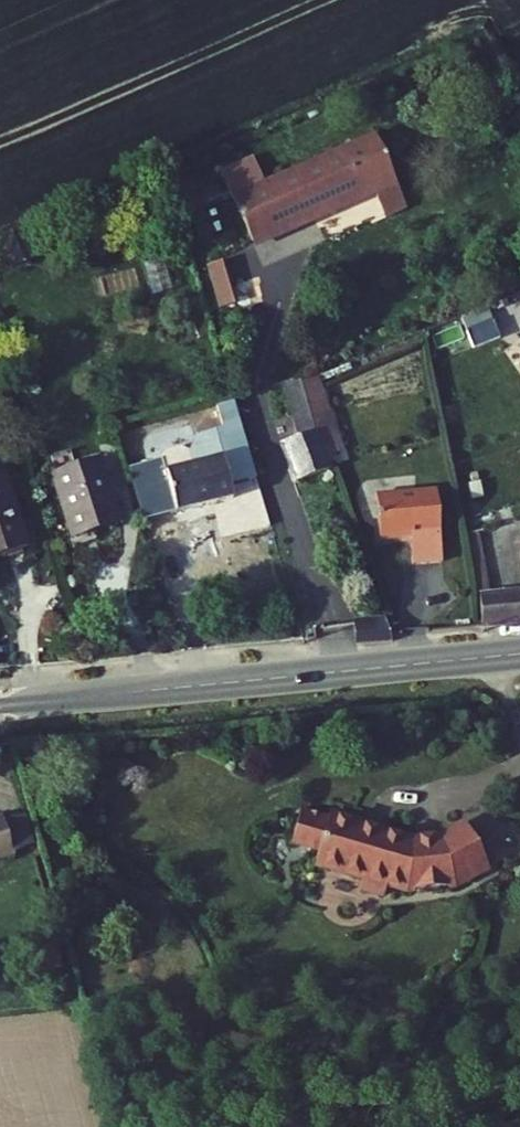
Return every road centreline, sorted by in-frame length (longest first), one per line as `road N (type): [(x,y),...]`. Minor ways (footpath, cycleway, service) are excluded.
road 1 (secondary): [(0,705),(519,655)]

